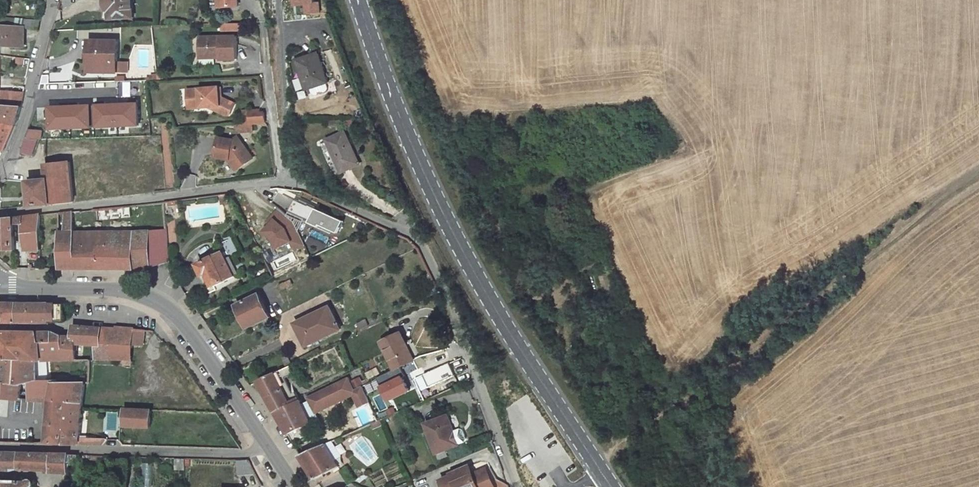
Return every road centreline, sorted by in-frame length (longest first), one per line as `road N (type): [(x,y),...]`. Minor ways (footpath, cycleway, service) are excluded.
road 1 (primary): [(358,0),(456,241),(599,467)]
road 2 (track): [(978,176),(599,467)]
road 3 (unclassified): [(281,183),(416,234),(520,486)]
road 4 (unclassified): [(0,214),(281,183)]
road 5 (residential): [(263,449),(0,445)]
road 6 (unclassified): [(55,0),(18,144),(0,170)]
road 7 (secondary): [(172,315),(142,294),(0,286)]
road 8 (residential): [(172,315),(161,323),(82,319),(0,327)]
road 9 (secondary): [(263,449),(172,315)]
road 10 (residential): [(263,26),(281,183)]

